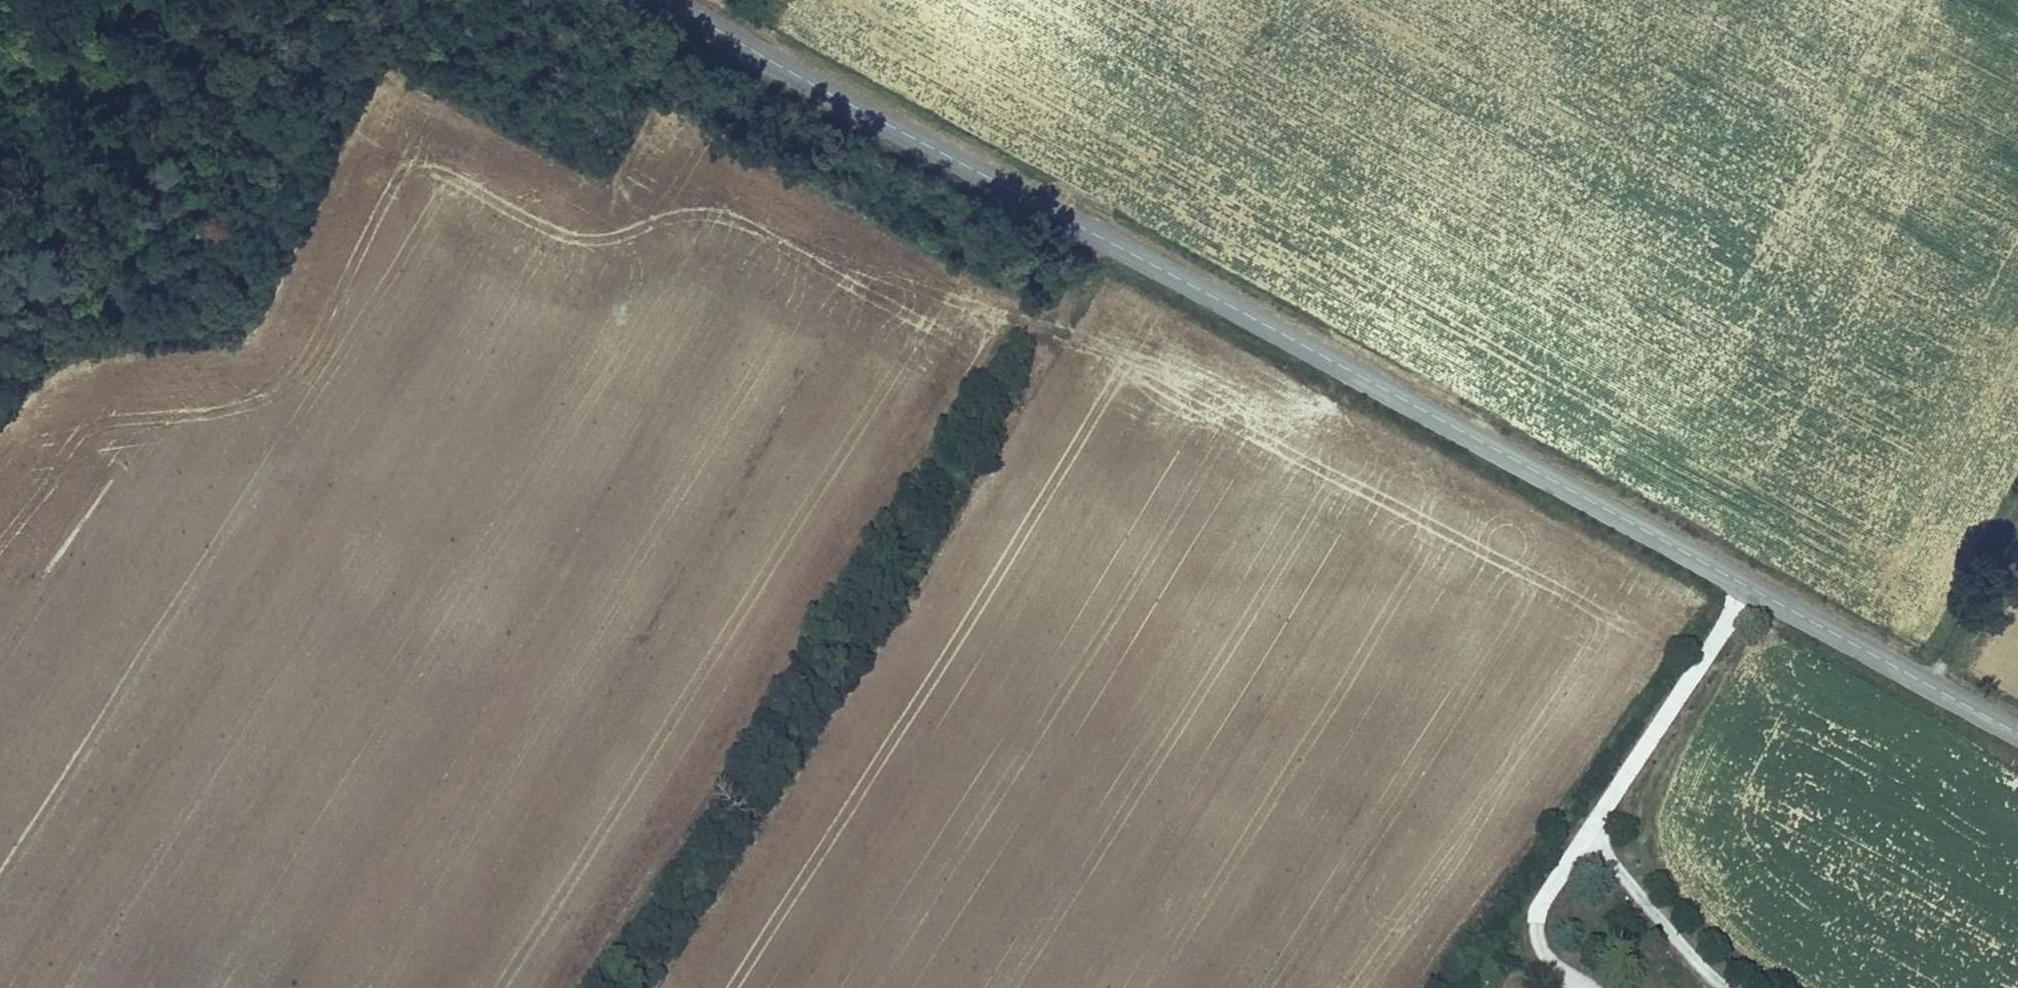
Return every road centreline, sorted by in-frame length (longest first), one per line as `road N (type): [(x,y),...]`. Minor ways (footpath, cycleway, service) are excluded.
road 1 (tertiary): [(2017,731),(821,90),(670,0)]
road 2 (track): [(1931,684),(2017,527)]

